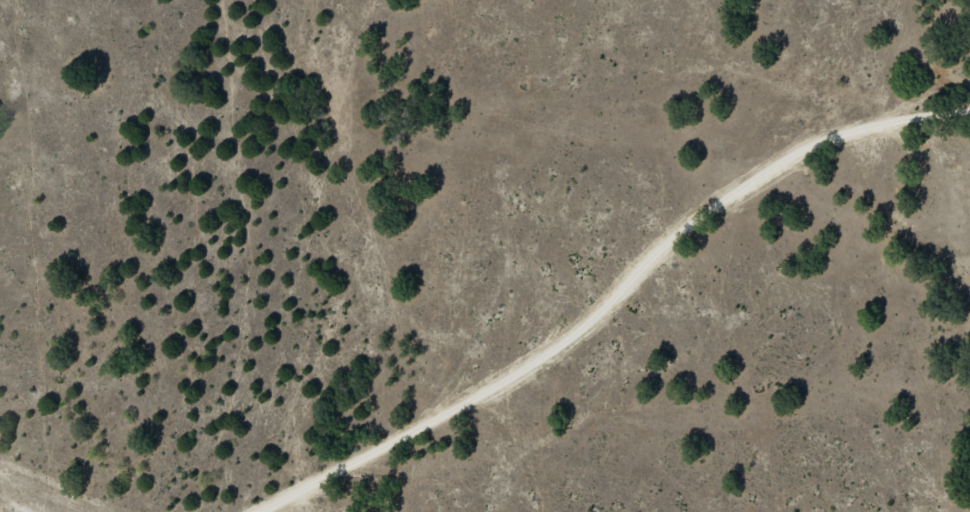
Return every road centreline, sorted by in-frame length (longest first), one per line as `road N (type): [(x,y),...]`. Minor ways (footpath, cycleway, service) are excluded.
road 1 (residential): [(969,108),(927,110),(802,146),(675,236),(575,336),(238,511)]

